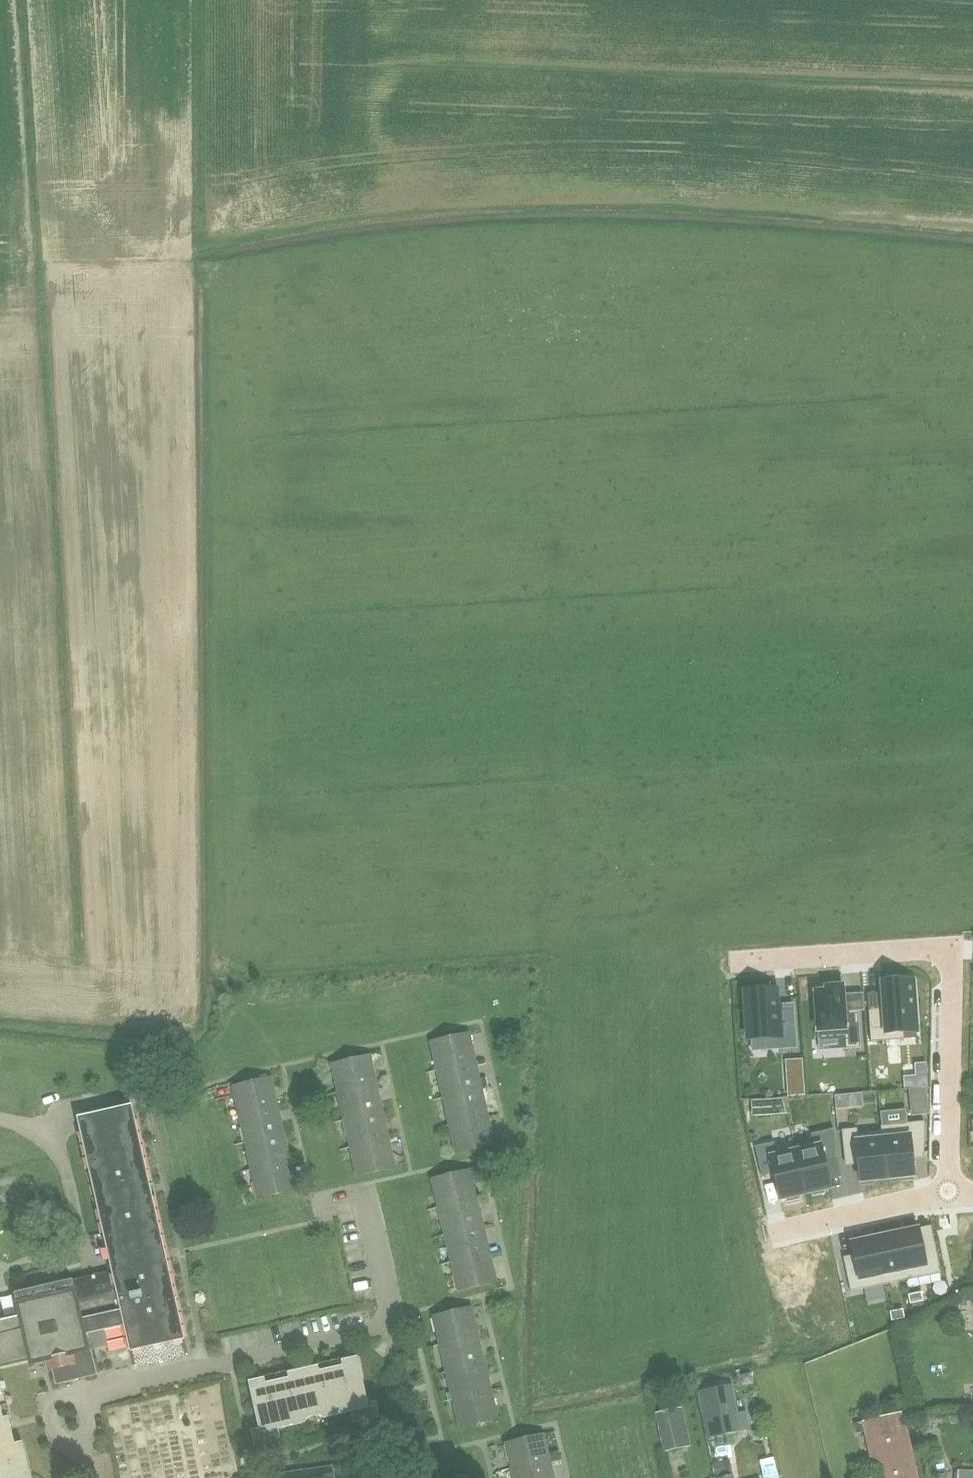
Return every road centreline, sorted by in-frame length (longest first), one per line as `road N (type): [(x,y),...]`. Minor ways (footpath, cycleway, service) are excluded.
road 1 (residential): [(85,1394),(394,1321),(362,1183)]
road 2 (residential): [(950,1196),(946,957),(922,949),(735,962)]
road 3 (residential): [(950,1196),(772,1233)]
road 4 (residential): [(76,1221),(52,1145),(0,1118)]

